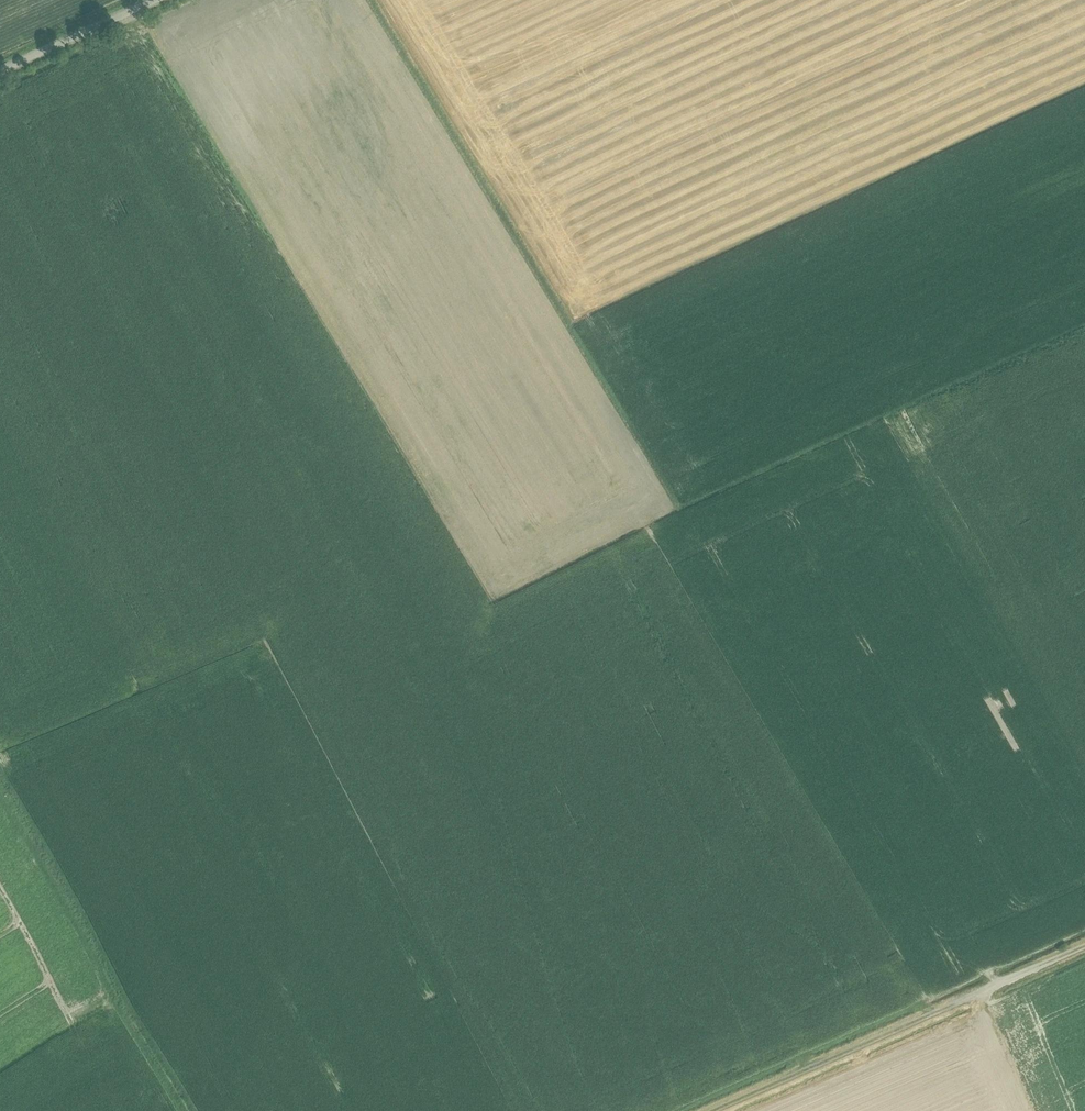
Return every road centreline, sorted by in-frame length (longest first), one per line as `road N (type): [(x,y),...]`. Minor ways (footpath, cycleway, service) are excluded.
road 1 (track): [(1084,944),(706,1110)]
road 2 (unclassified): [(0,70),(154,0)]

